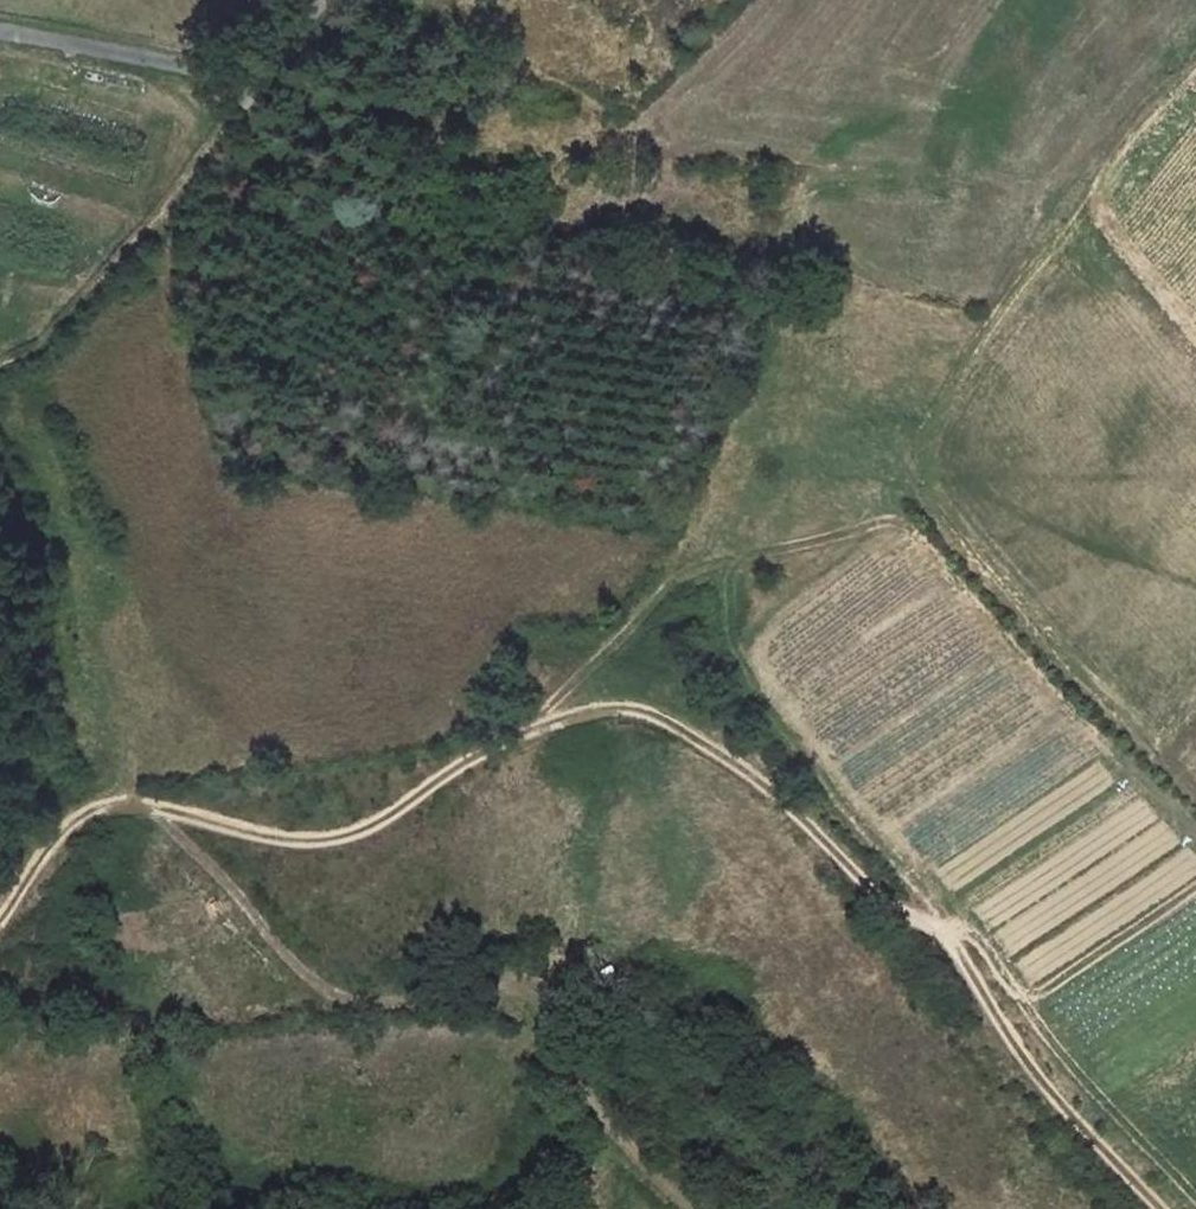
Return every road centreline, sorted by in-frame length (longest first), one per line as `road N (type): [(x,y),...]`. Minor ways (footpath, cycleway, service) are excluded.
road 1 (track): [(0,920),(46,840),(126,805),(321,843),(605,708),(708,744),(952,945),(1162,1208)]

